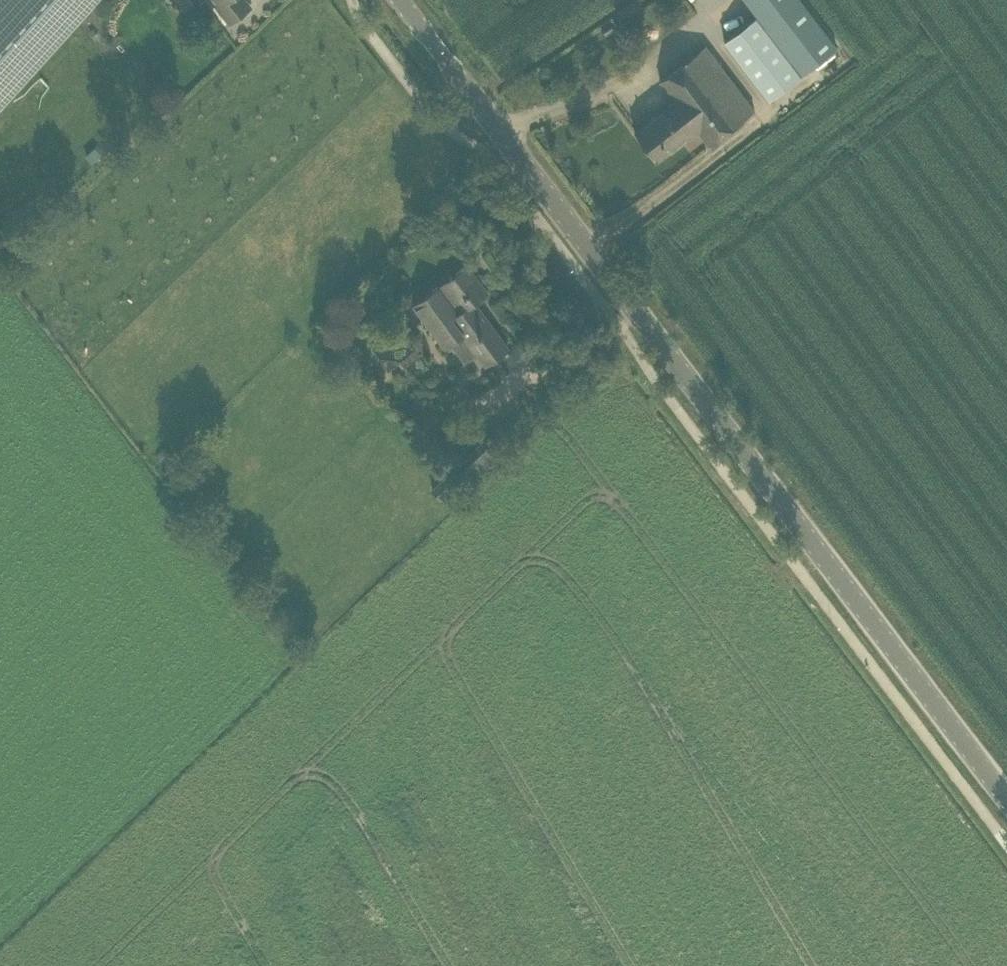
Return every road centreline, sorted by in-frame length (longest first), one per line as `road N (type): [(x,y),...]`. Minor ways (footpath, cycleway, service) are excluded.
road 1 (tertiary): [(1006,799),(396,0)]
road 2 (track): [(768,110),(587,249)]

